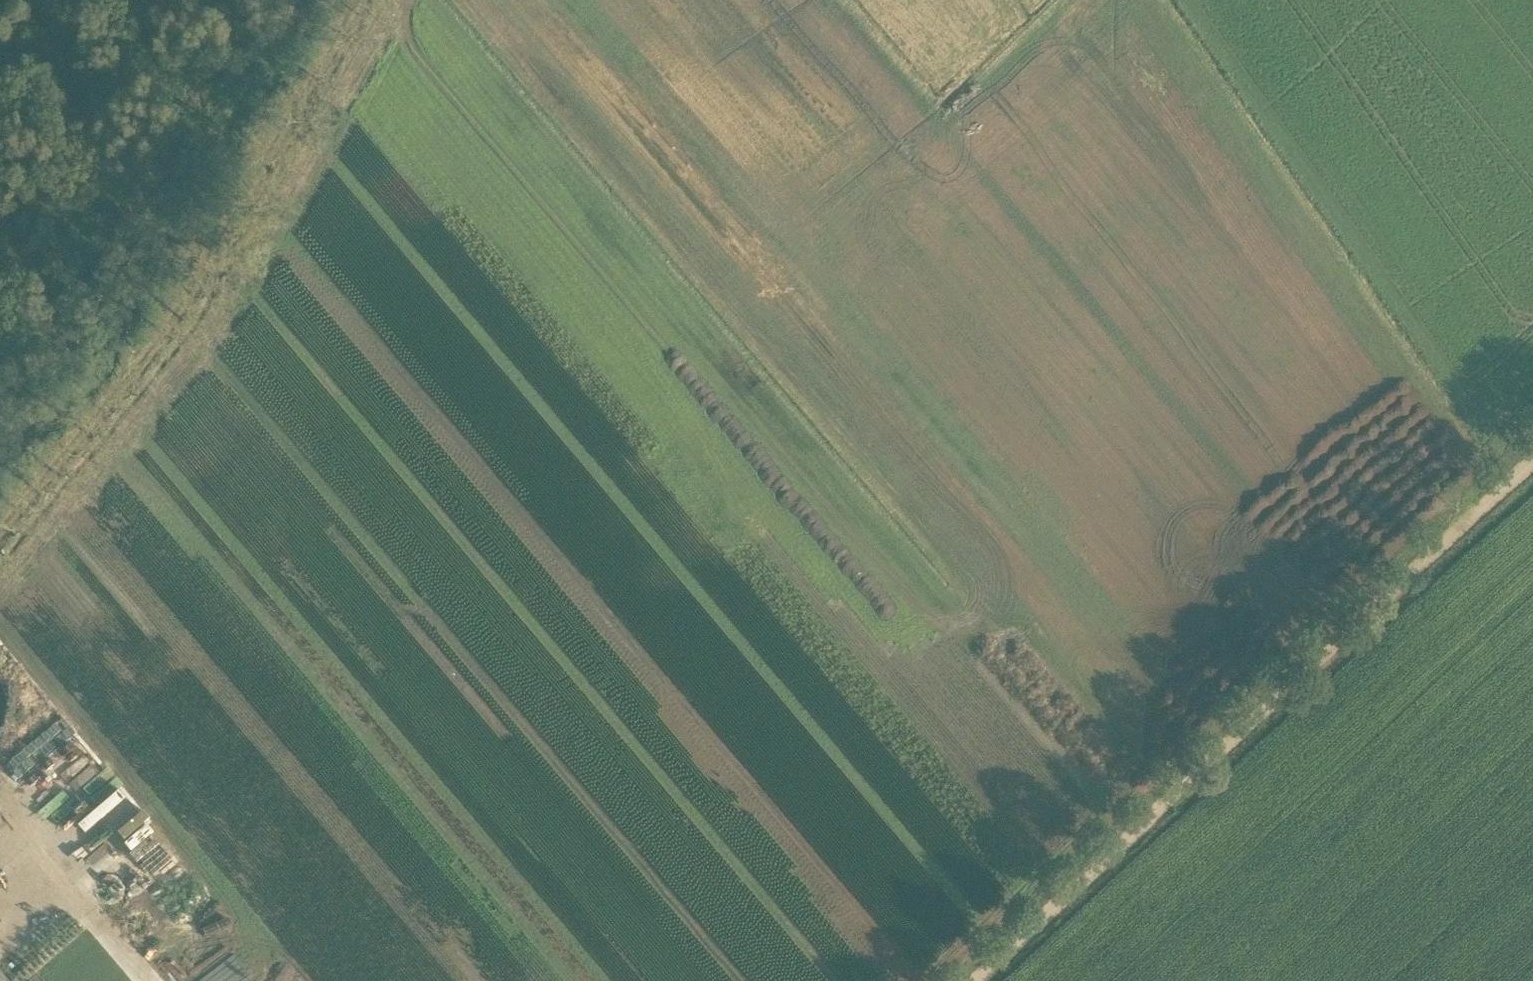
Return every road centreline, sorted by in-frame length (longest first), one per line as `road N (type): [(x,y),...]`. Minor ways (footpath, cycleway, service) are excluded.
road 1 (track): [(970,980),(1532,452)]
road 2 (track): [(365,0),(196,285),(0,535)]

